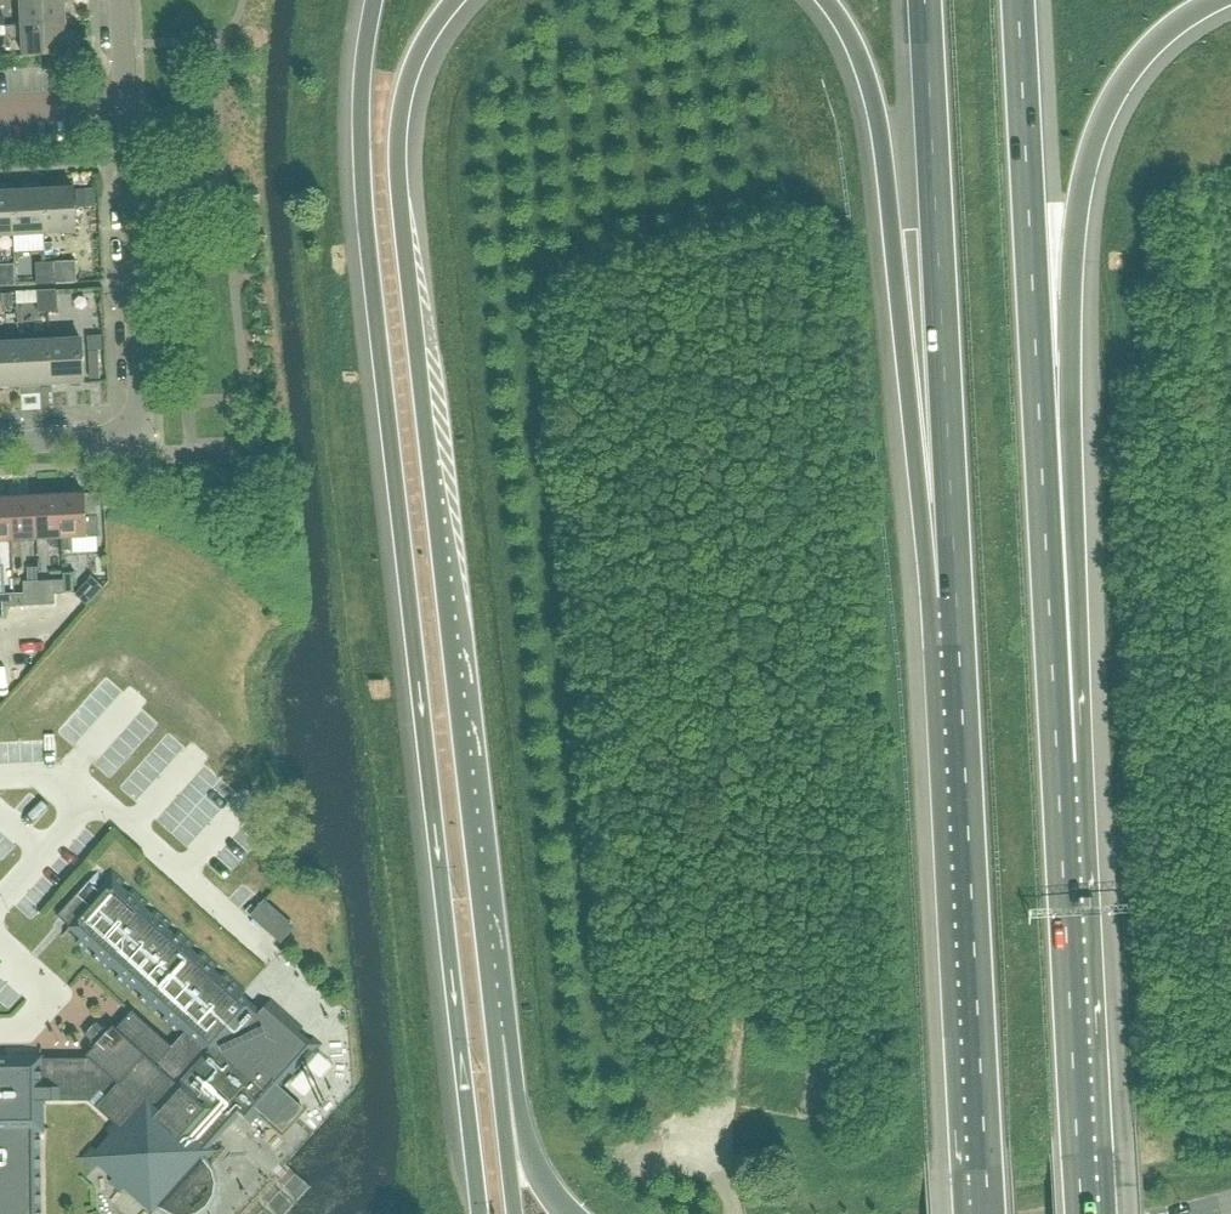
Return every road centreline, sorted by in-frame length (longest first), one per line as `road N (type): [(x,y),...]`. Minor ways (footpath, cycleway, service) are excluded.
road 1 (motorway): [(373,0),(360,75),(362,196),(478,1213)]
road 2 (motorway): [(495,1036),(397,157),(414,58),(457,0)]
road 3 (motorway): [(1080,1213),(1039,433)]
road 4 (motorway): [(830,0),(858,48),(878,127),(955,600)]
road 5 (motorway): [(955,600),(988,1213)]
road 6 (motorway): [(924,0),(955,600)]
road 7 (motorway): [(1039,433),(1088,154),(1133,61),(1212,0)]
road 8 (residential): [(0,446),(124,439),(144,416),(126,104)]
road 9 (motorway): [(1039,433),(1017,0)]
road 10 (motorway): [(565,1213),(529,1154),(495,1036)]
road 11 (motorway): [(515,1213),(495,1036)]
road 12 (residential): [(0,109),(126,104)]

